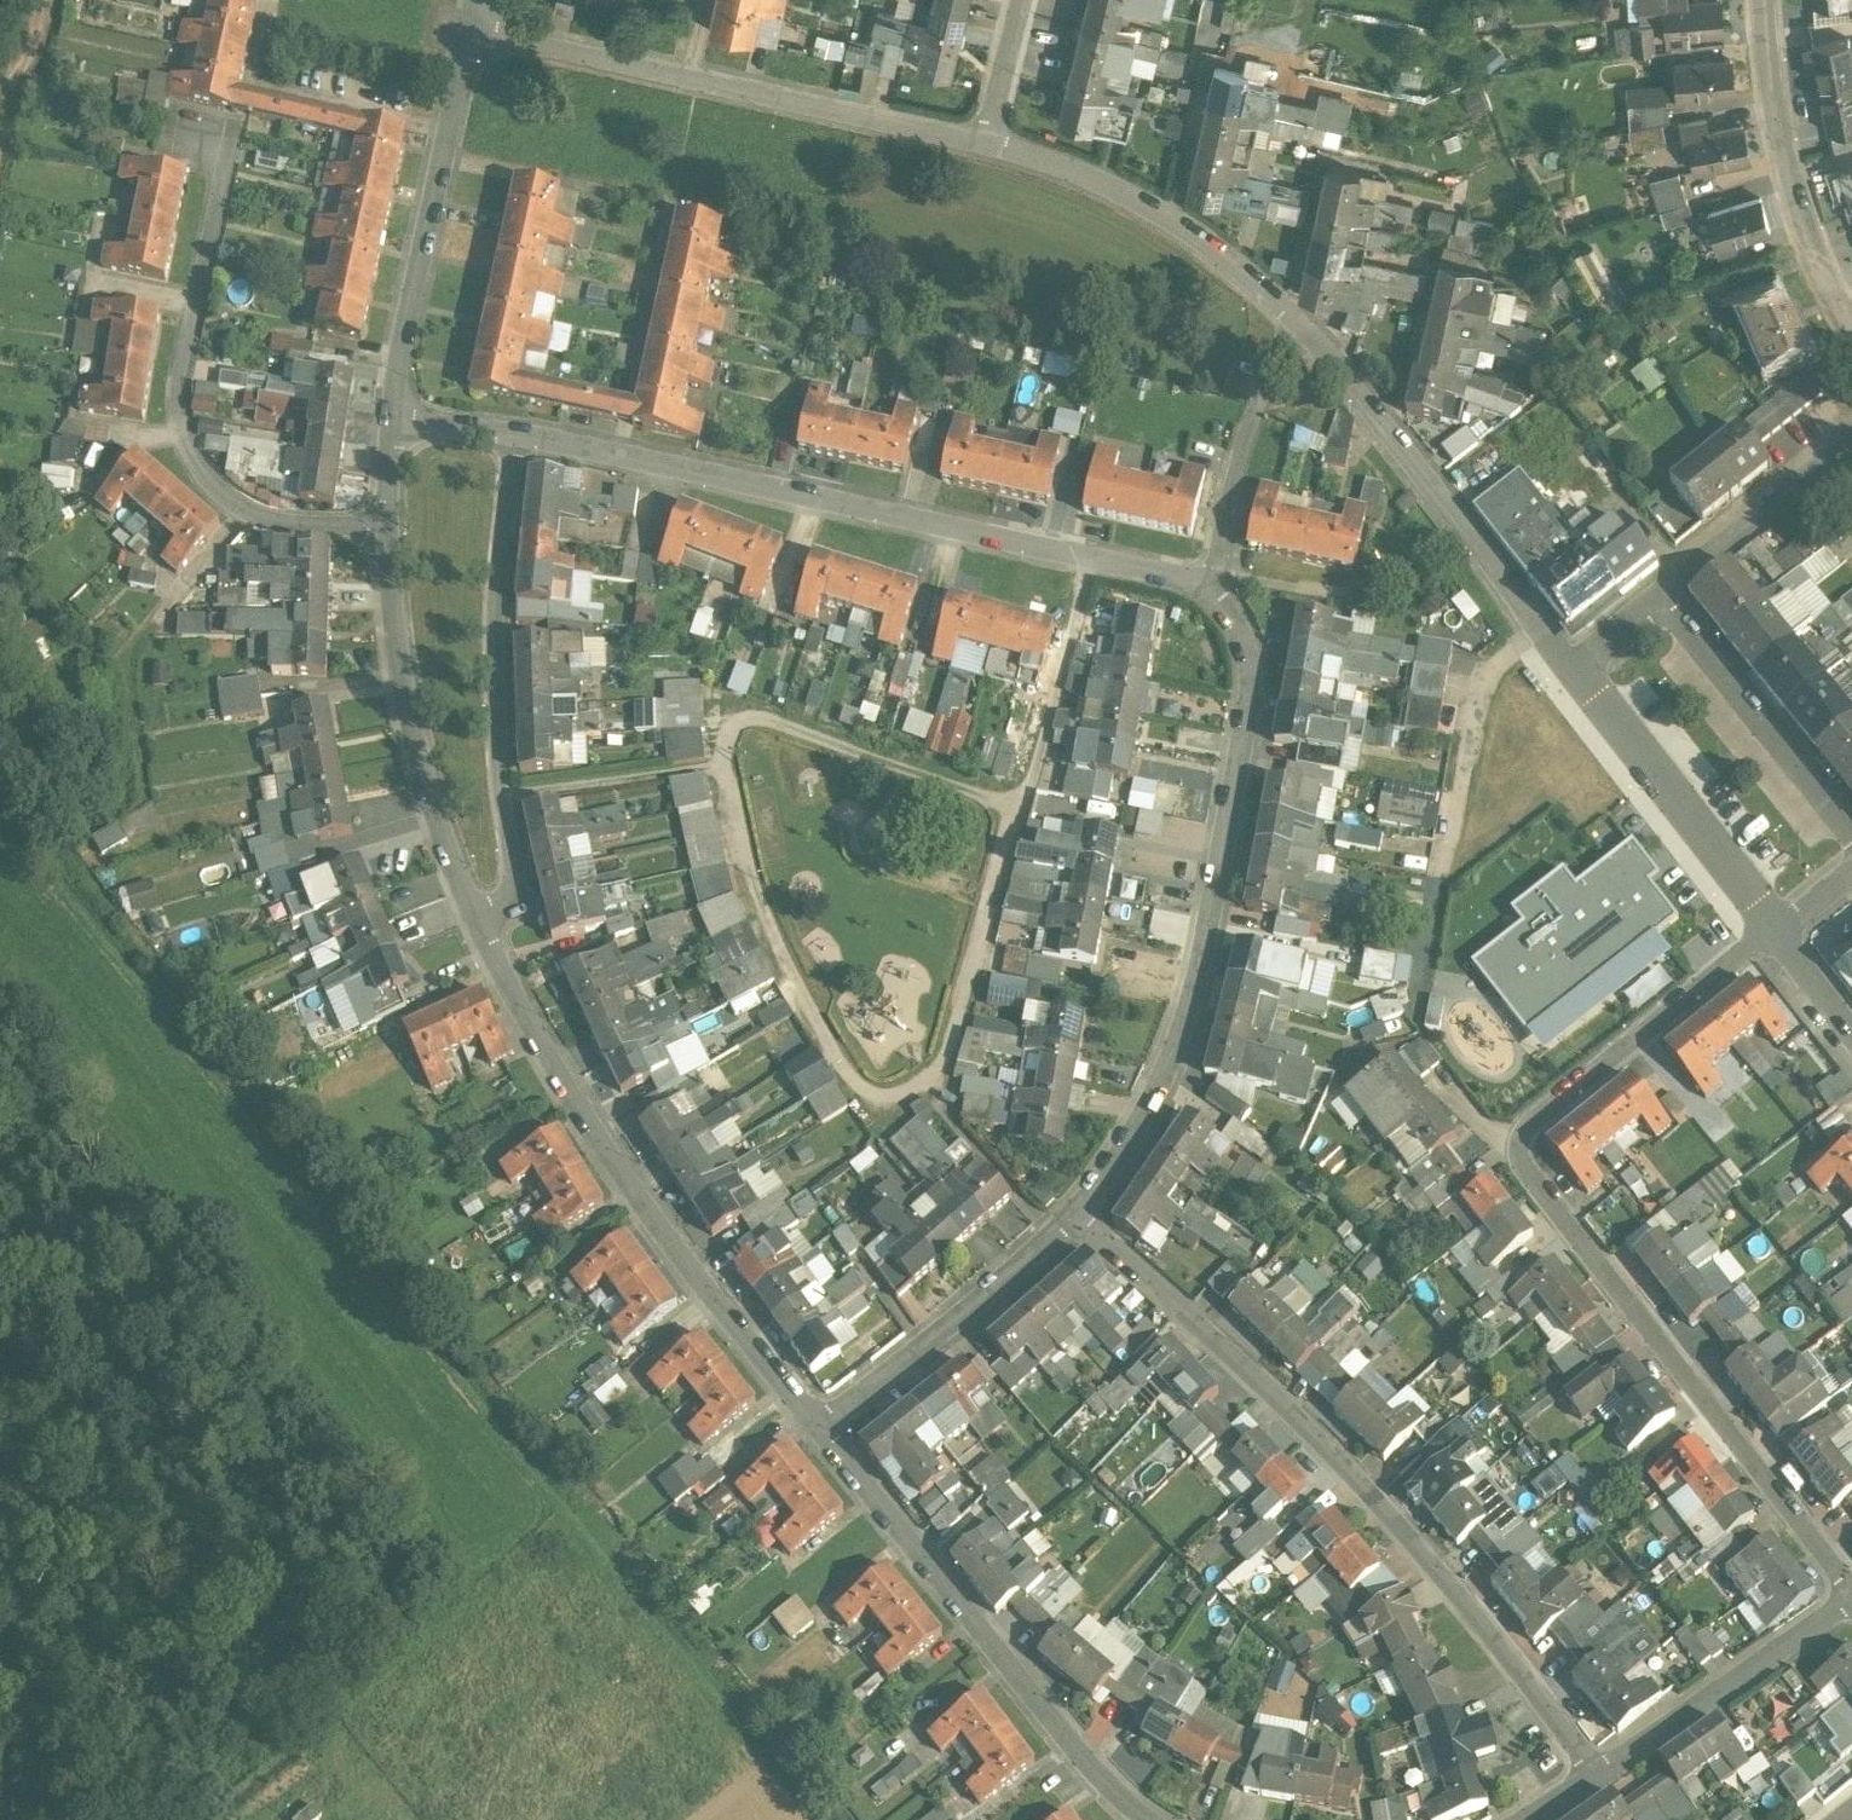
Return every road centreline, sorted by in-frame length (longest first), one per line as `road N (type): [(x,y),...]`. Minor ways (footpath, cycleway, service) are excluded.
road 1 (residential): [(394,531),(424,752),(496,951),(600,1135),(822,1428)]
road 2 (residential): [(1851,1592),(1553,1209),(1519,1150),(1530,1130),(1778,931)]
road 3 (residential): [(392,416),(596,445),(1209,585)]
road 4 (residential): [(1082,1216),(1317,1433),(1485,1626),(1596,1776)]
road 5 (residential): [(1209,585),(1251,643),(1256,698),(1198,1017),(1151,1124),(1082,1216)]
road 6 (residential): [(394,531),(317,530),(248,517),(205,489),(181,430),(180,381),(248,96)]
road 7 (residential): [(993,142),(474,27)]
road 8 (residential): [(822,1428),(1062,1737),(1145,1819)]
road 9 (residential): [(1573,663),(1291,304)]
road 10 (residential): [(474,27),(392,416)]
road 11 (residential): [(1767,0),(1786,155),(1851,344)]
road 12 (residential): [(1573,663),(1851,450)]
road 13 (residential): [(1291,304),(1176,220),(993,142)]
road 14 (residential): [(1778,931),(1573,663)]
road 15 (residential): [(1082,1216),(822,1428)]
road 16 (residential): [(1596,1776),(1851,1599)]
road 17 (residential): [(1291,304),(1240,456),(1209,585)]
road 18 (residential): [(1029,0),(993,142)]

